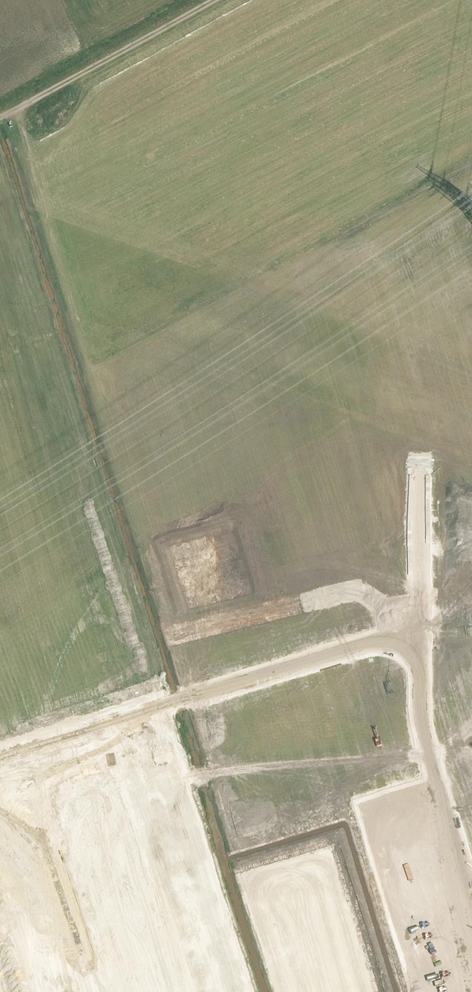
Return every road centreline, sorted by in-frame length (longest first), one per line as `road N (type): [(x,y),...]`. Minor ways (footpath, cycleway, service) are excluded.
road 1 (track): [(0,120),(219,0)]

